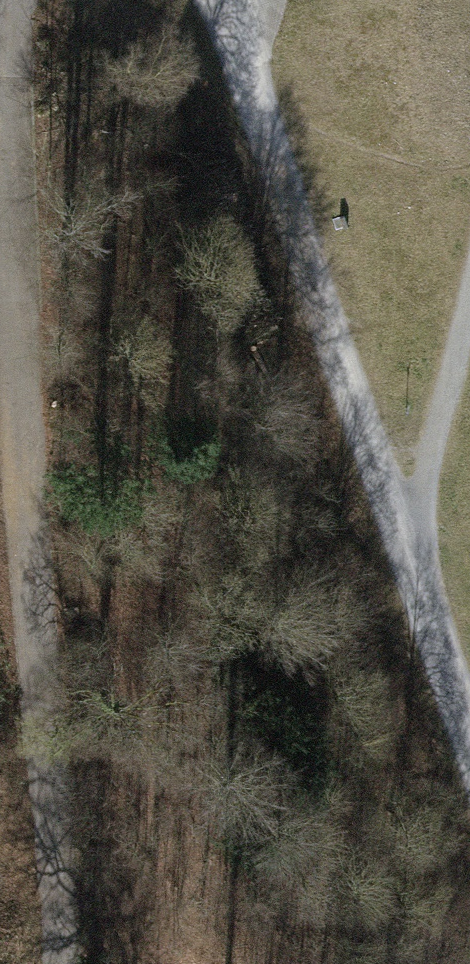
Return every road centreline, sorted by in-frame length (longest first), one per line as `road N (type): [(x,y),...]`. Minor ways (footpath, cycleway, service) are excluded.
road 1 (track): [(469,751),(217,0)]
road 2 (track): [(0,220),(54,963)]
road 3 (track): [(408,560),(469,302)]

